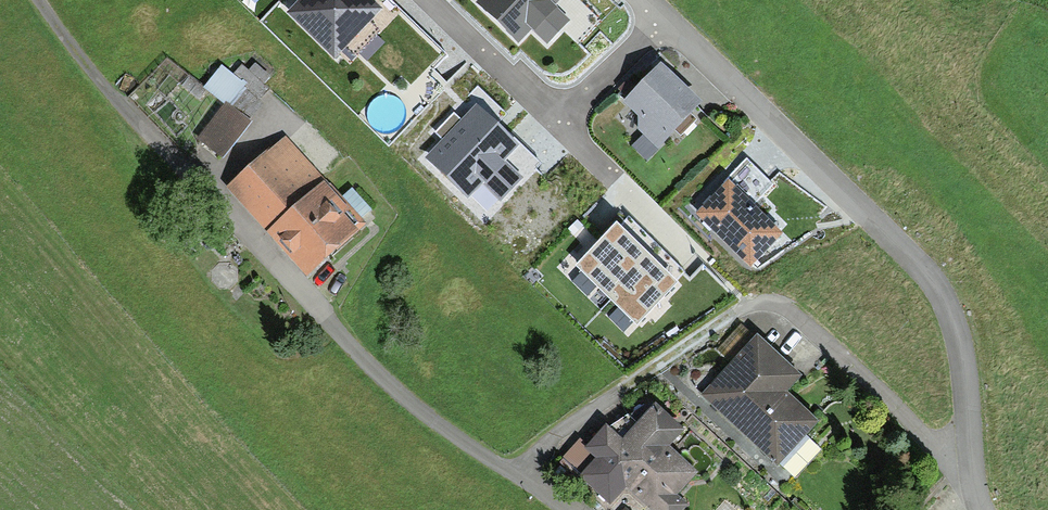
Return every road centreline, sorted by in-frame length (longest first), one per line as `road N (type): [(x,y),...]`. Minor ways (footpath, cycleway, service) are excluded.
road 1 (residential): [(41,0),(85,63),(338,334),(416,407),(512,466)]
road 2 (residential): [(646,0),(926,276),(948,318),(976,486)]
road 3 (residential): [(512,466),(751,302),(786,302),(976,486)]

